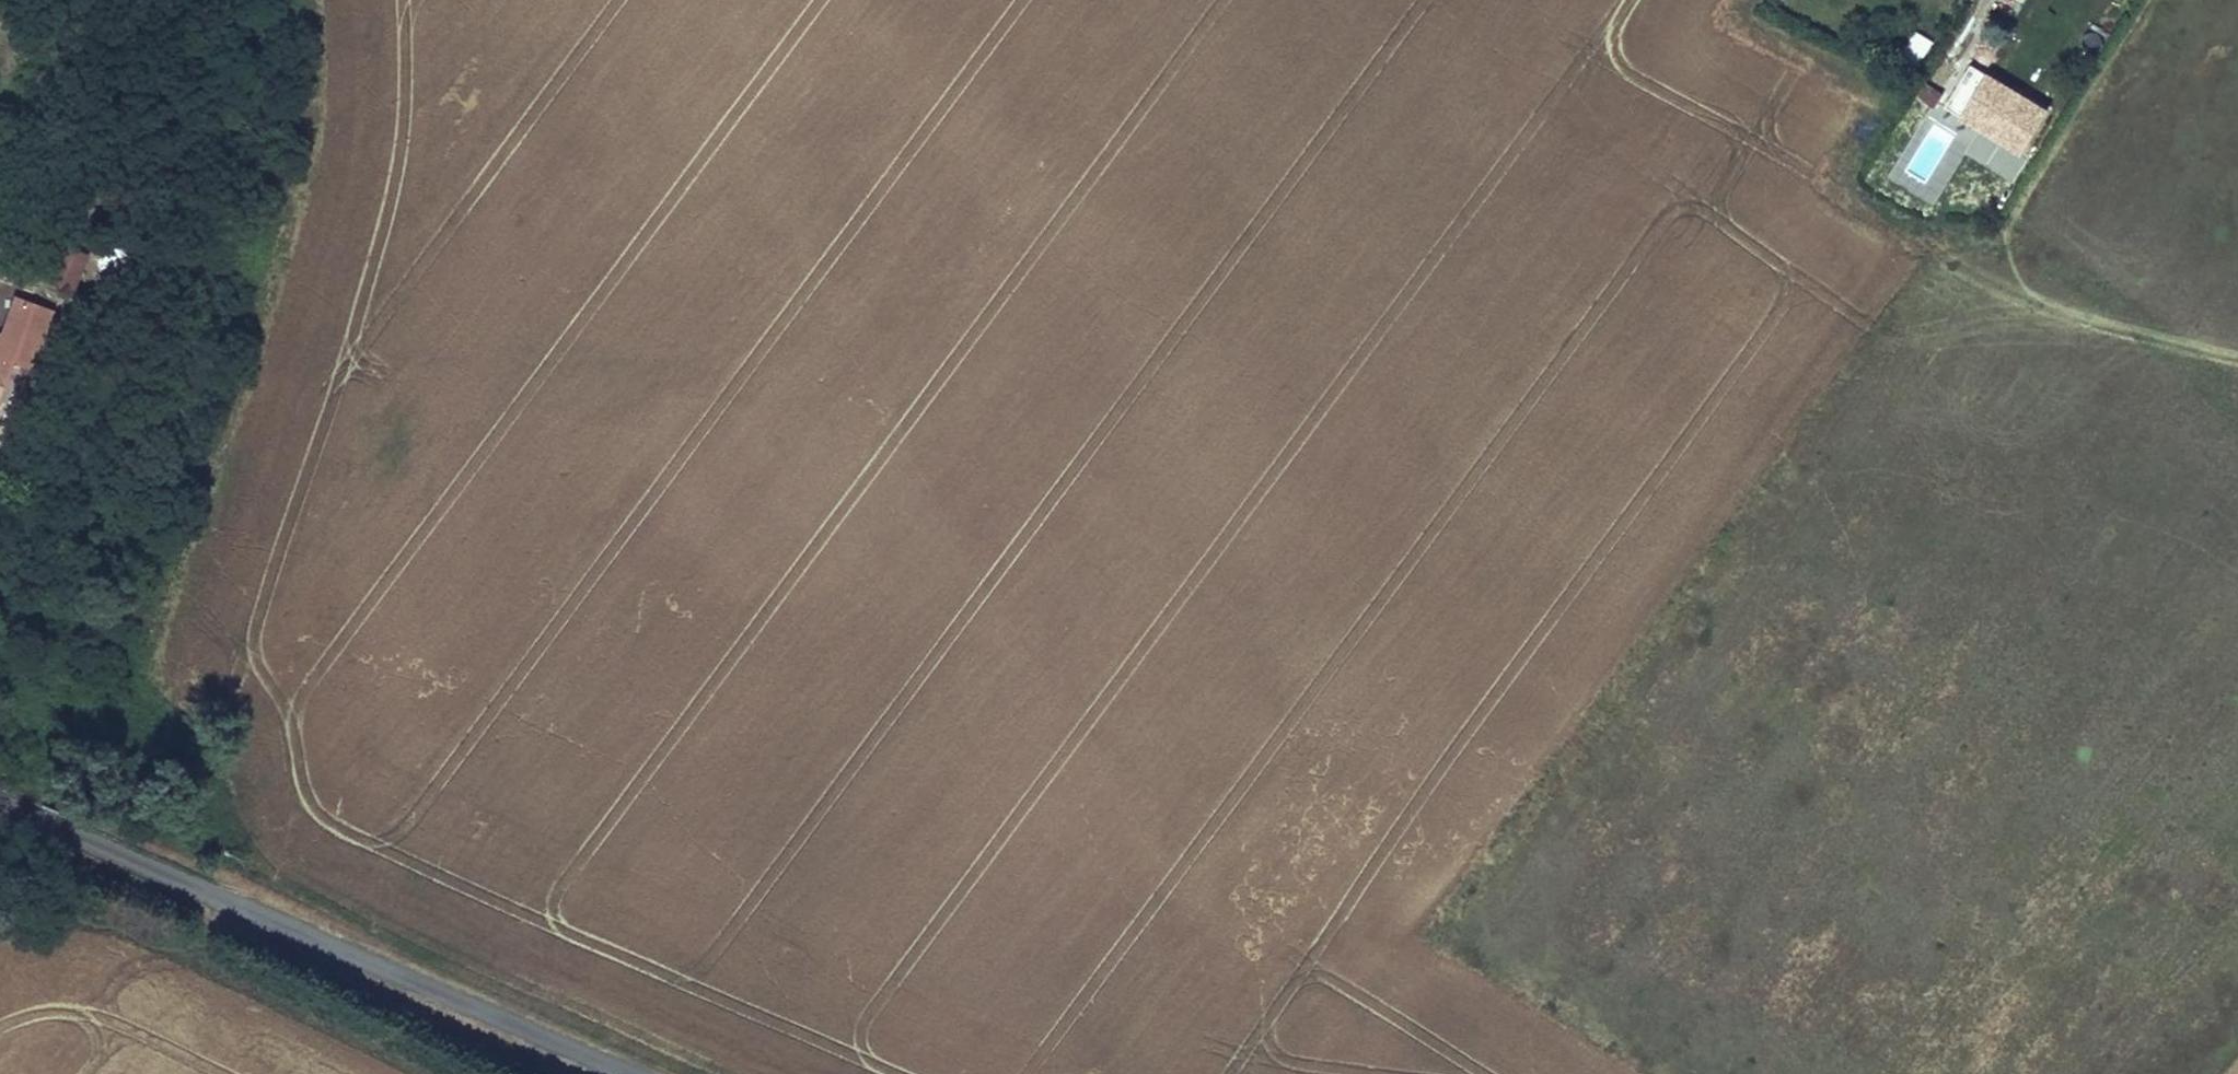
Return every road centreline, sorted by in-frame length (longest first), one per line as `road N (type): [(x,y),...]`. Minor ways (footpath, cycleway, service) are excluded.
road 1 (tertiary): [(0,805),(623,1073)]

